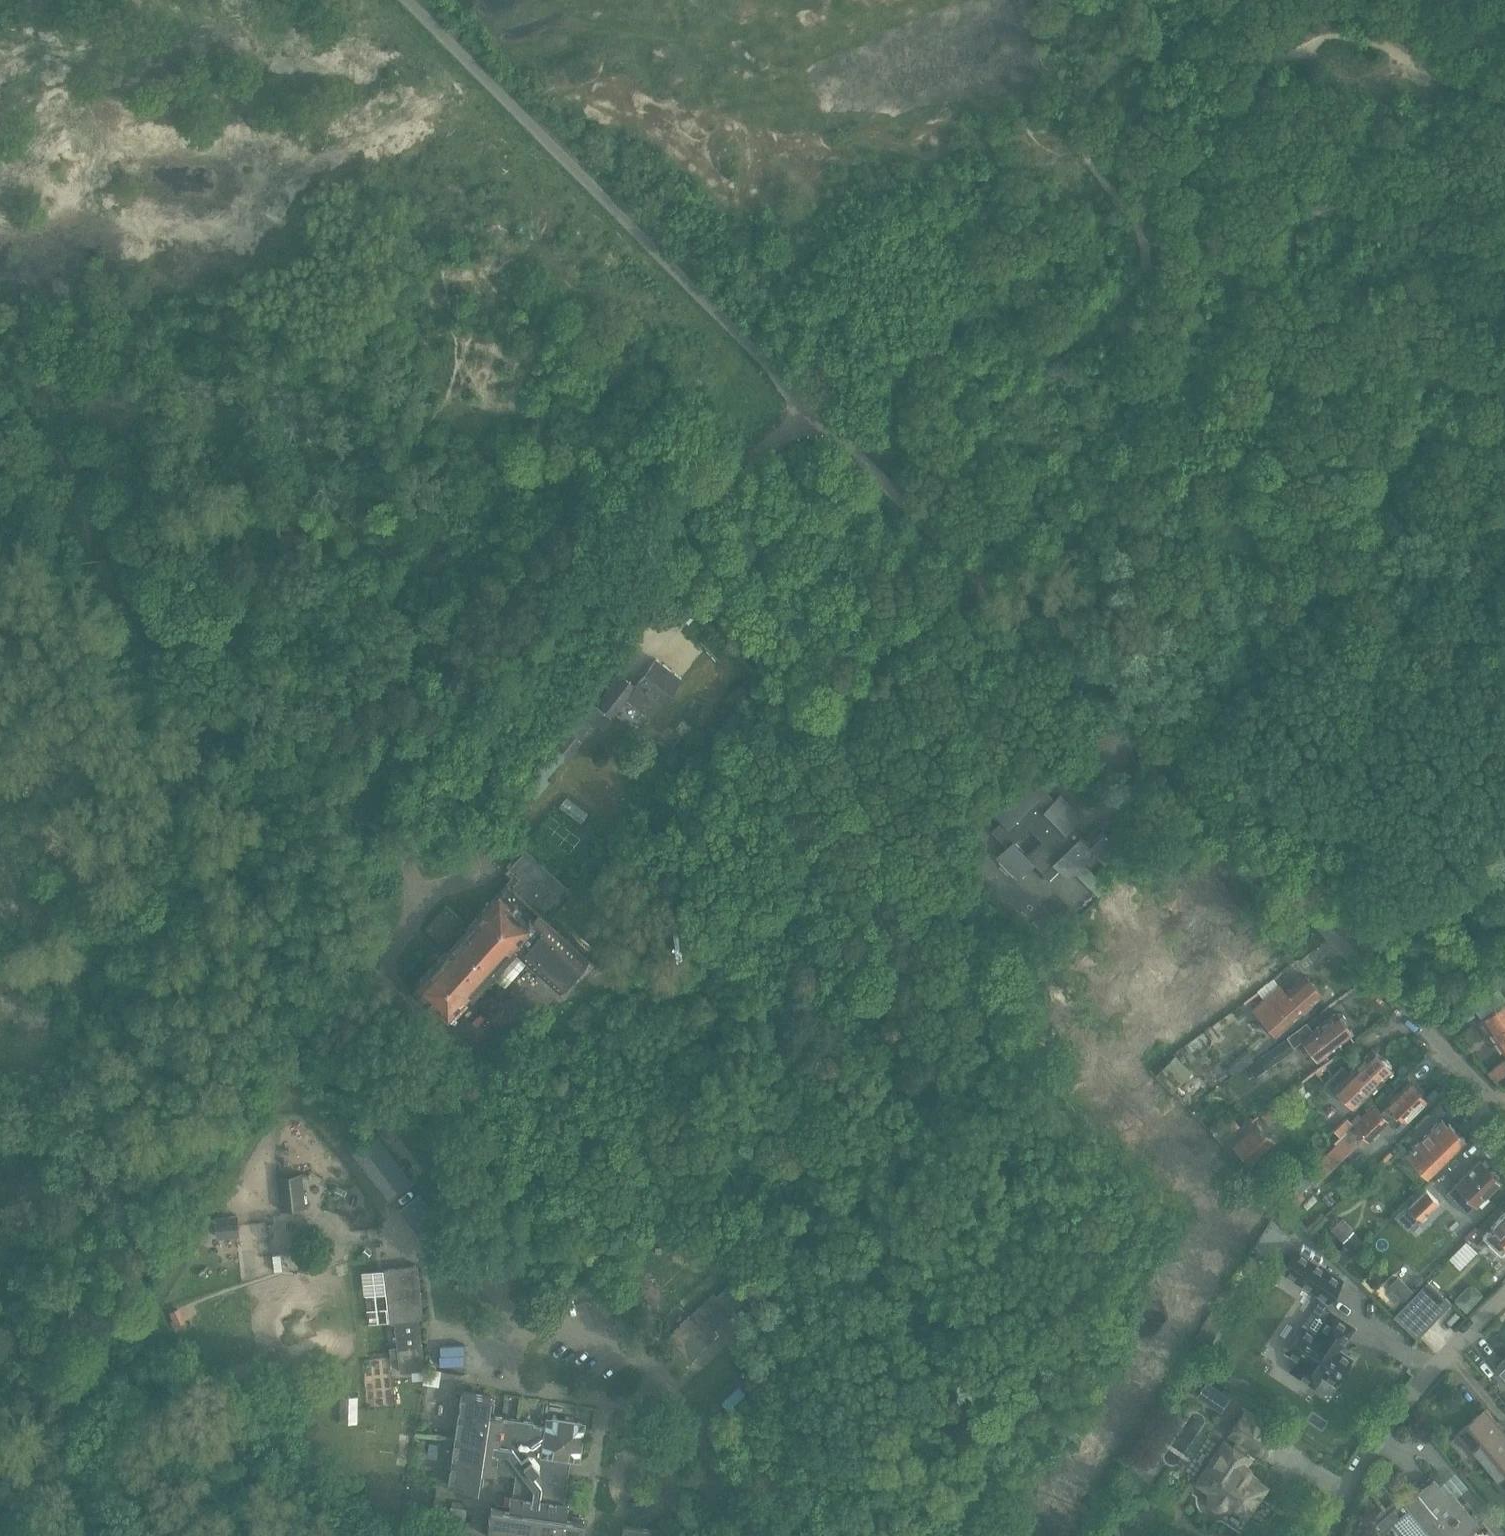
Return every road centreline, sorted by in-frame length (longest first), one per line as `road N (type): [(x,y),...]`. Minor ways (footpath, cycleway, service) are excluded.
road 1 (residential): [(1504,1111),(811,416),(639,544),(466,693),(425,748)]
road 2 (unclassified): [(1330,1535),(1382,1428),(1504,1299)]

